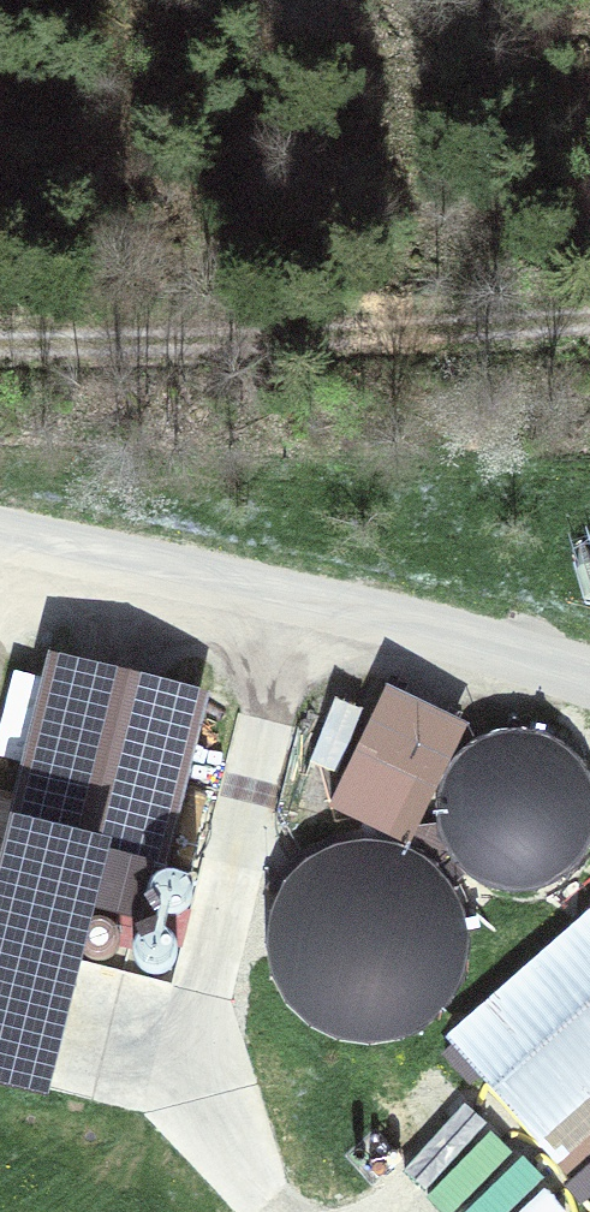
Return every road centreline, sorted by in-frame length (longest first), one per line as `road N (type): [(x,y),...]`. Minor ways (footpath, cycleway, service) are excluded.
road 1 (track): [(589,672),(0,521)]
road 2 (track): [(0,344),(589,323)]

